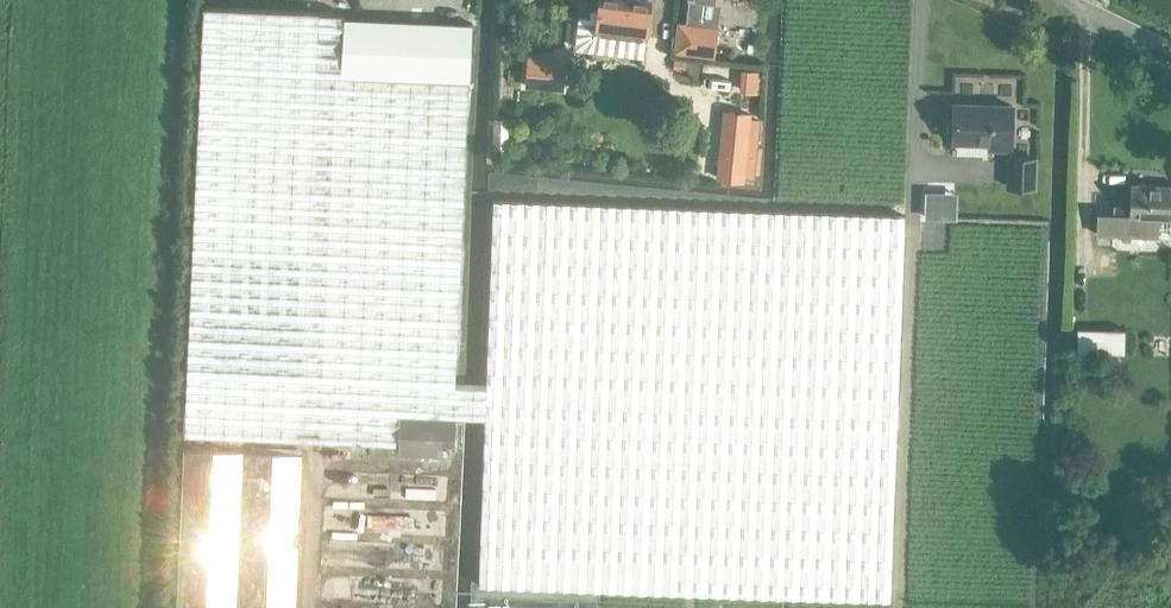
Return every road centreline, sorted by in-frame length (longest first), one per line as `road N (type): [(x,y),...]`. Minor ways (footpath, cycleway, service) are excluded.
road 1 (track): [(895,607),(926,0)]
road 2 (track): [(305,607),(310,463),(468,471)]

